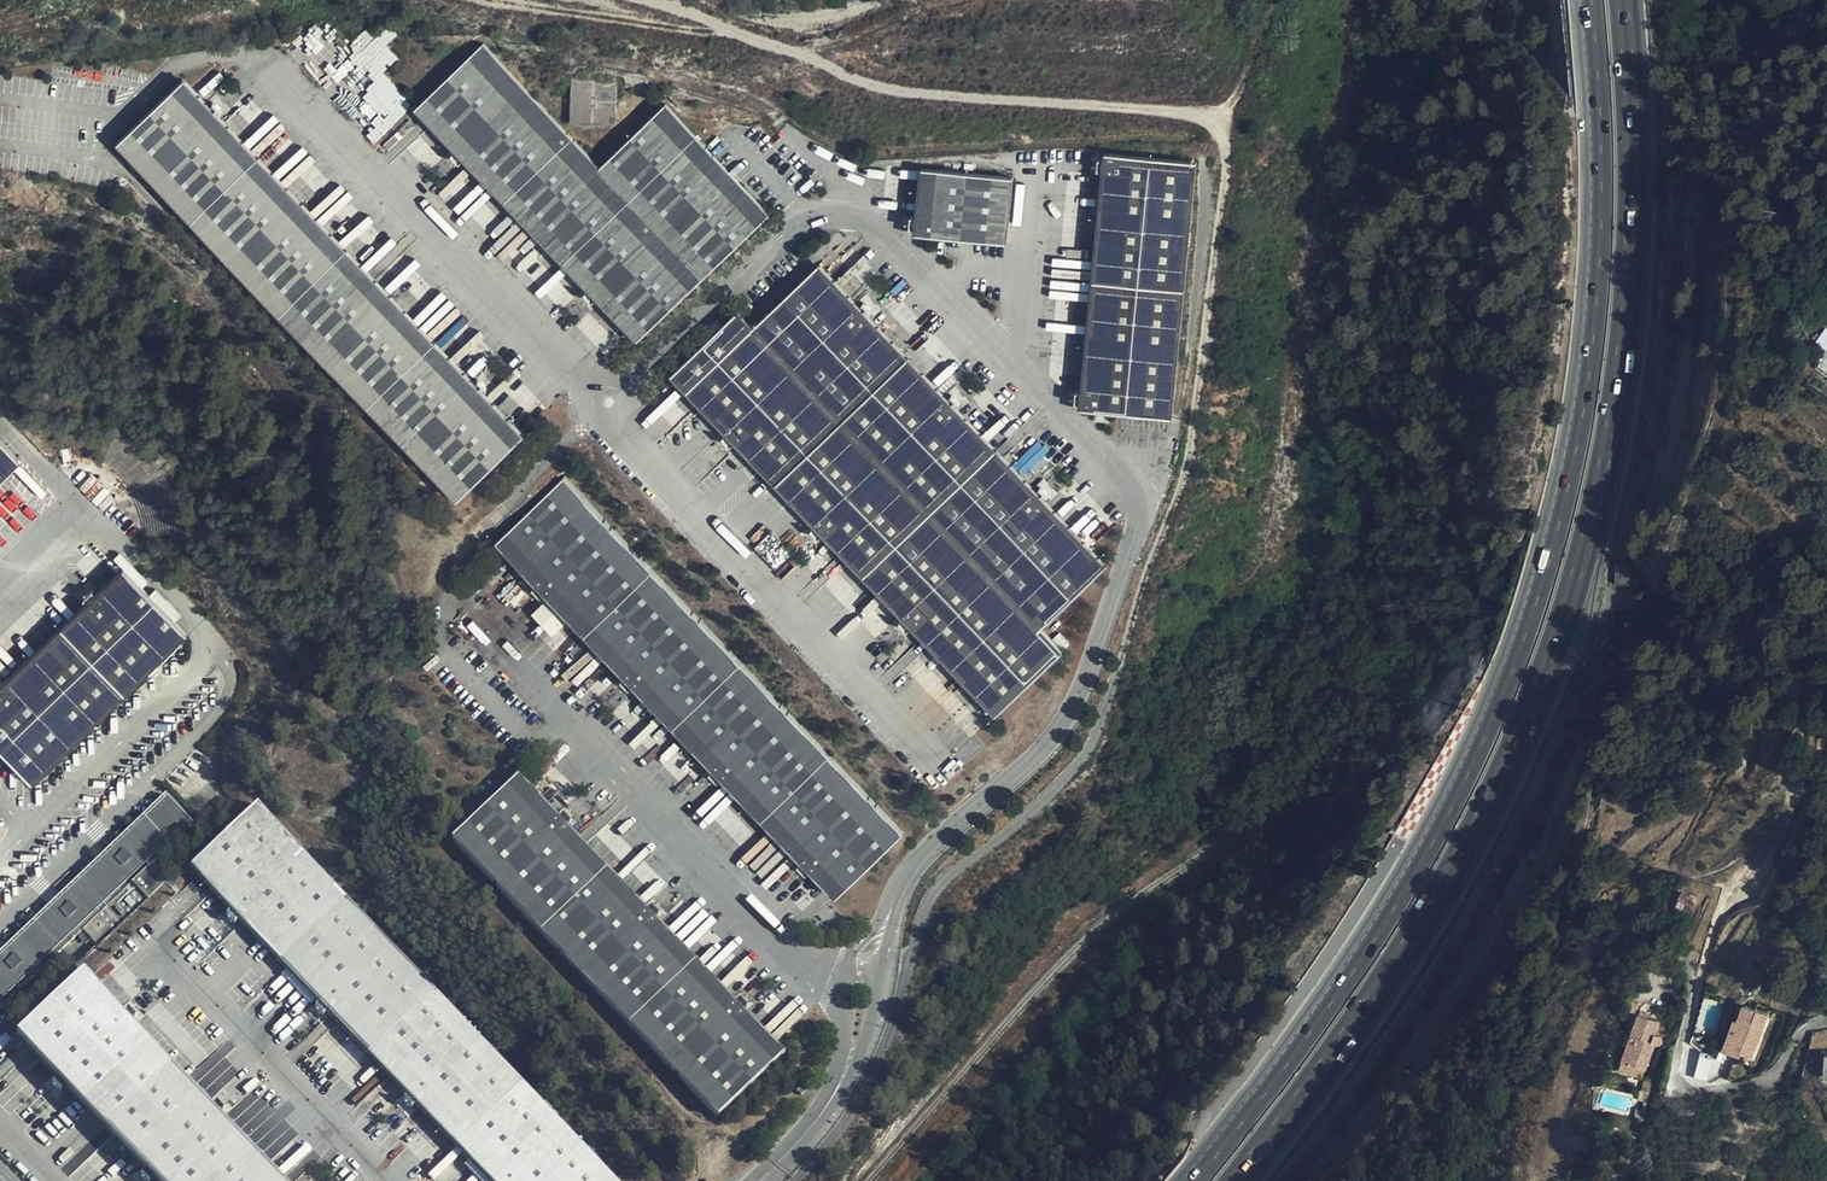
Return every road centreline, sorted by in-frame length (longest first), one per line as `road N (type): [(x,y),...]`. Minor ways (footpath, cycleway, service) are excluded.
road 1 (motorway): [(1588,0),(1597,166),(1588,345),(1538,585),(1501,689),(1414,865),(1301,1039),(1190,1180)]
road 2 (motorway): [(1235,1180),(1334,1050),(1450,872),(1536,694),(1572,590),(1612,434),(1629,312),(1635,166),(1624,0)]
road 3 (track): [(648,0),(893,90),(1162,111),(1219,127),(1227,152),(1191,441),(1099,728)]
road 4 (unclassified): [(916,861),(1037,758),(1067,719),(1135,537),(1140,508),(1132,484),(877,222),(852,217),(793,228),(608,405)]
road 5 (unclassified): [(916,861),(846,966),(833,1072),(817,1120)]
road 6 (unclassified): [(817,1120),(859,1063),(916,861)]
road 7 (residential): [(1826,1018),(1810,1024),(1772,1079),(1733,1087),(1678,1083),(1687,1036)]

